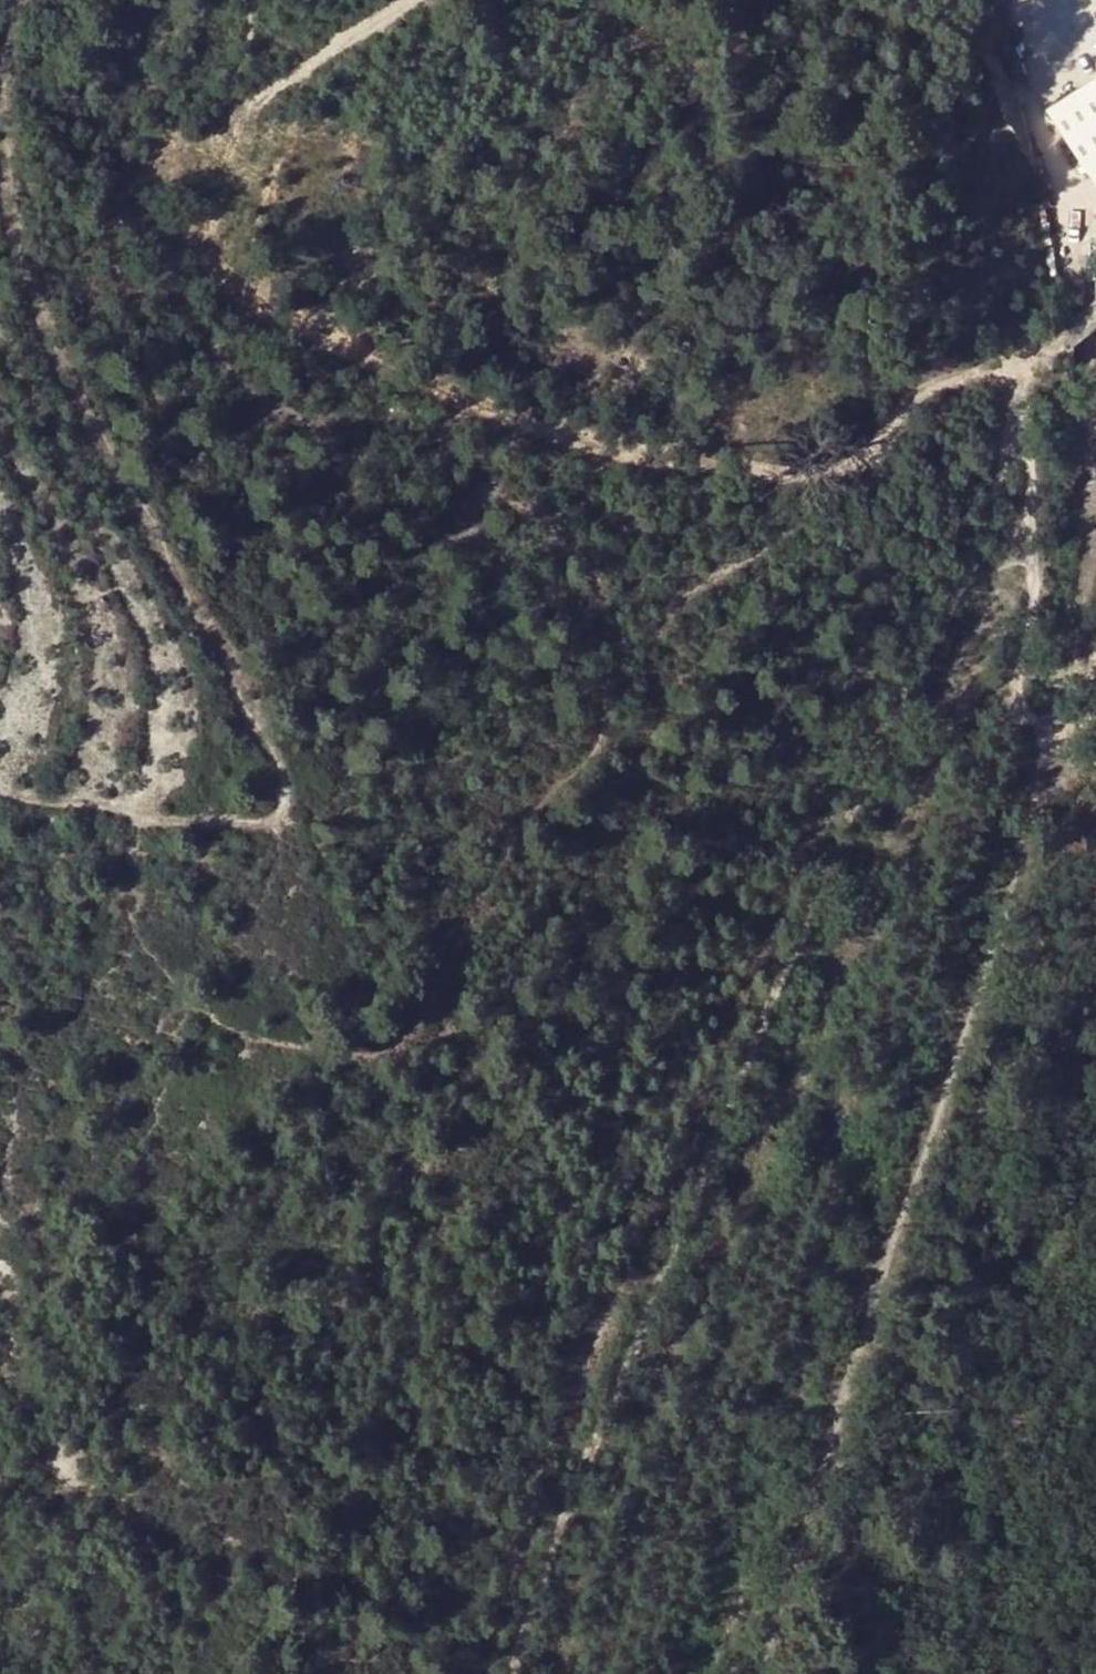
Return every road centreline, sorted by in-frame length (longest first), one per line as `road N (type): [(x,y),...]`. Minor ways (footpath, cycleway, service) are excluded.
road 1 (track): [(758,1668),(1050,770)]
road 2 (track): [(1050,770),(1089,593),(1095,475)]

